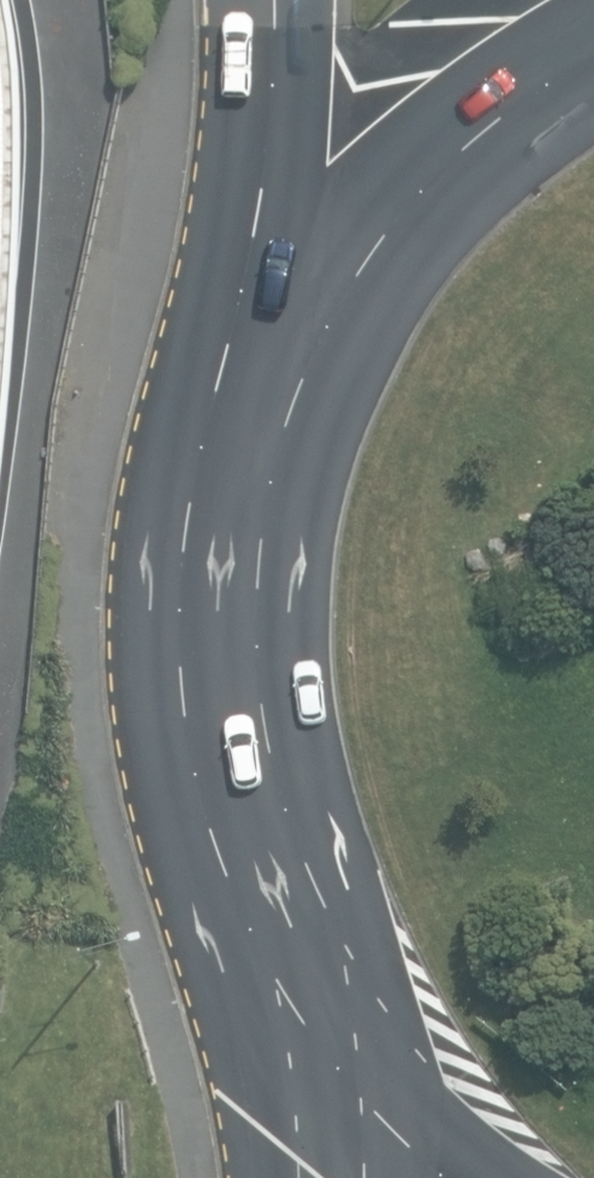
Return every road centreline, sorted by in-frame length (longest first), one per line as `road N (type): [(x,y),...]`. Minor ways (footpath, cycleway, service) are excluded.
road 1 (trunk): [(296,916),(254,813),(229,703),(222,592),(234,480),(263,372),(309,271)]
road 2 (trunk): [(309,271),(386,161),(483,67),(587,0)]
road 3 (trunk): [(532,1177),(430,1097),(356,1012),(296,916)]
road 4 (trunk): [(309,271),(304,0)]
road 5 (secondary): [(294,1177),(296,916)]

